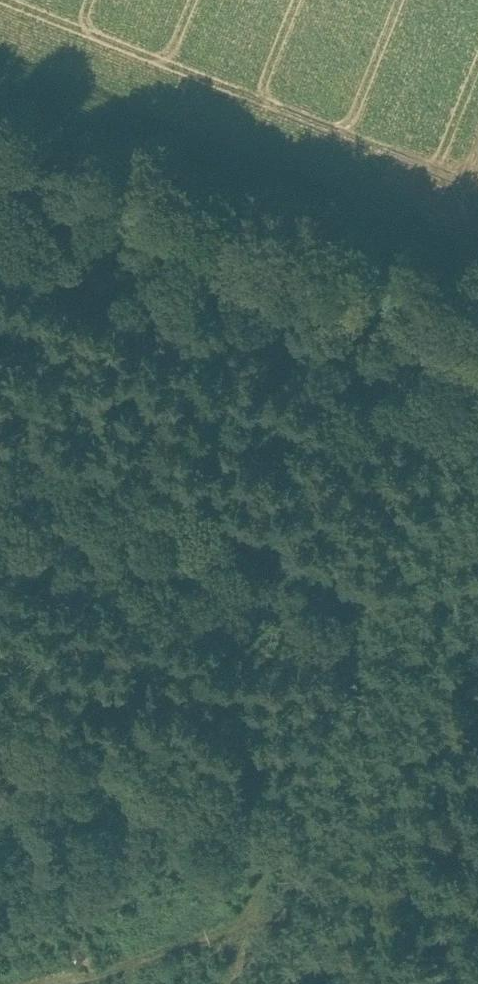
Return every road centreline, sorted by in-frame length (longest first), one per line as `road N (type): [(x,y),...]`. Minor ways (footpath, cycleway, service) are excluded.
road 1 (track): [(231,983),(474,348)]
road 2 (track): [(0,153),(474,348)]
road 3 (track): [(477,805),(0,960)]

